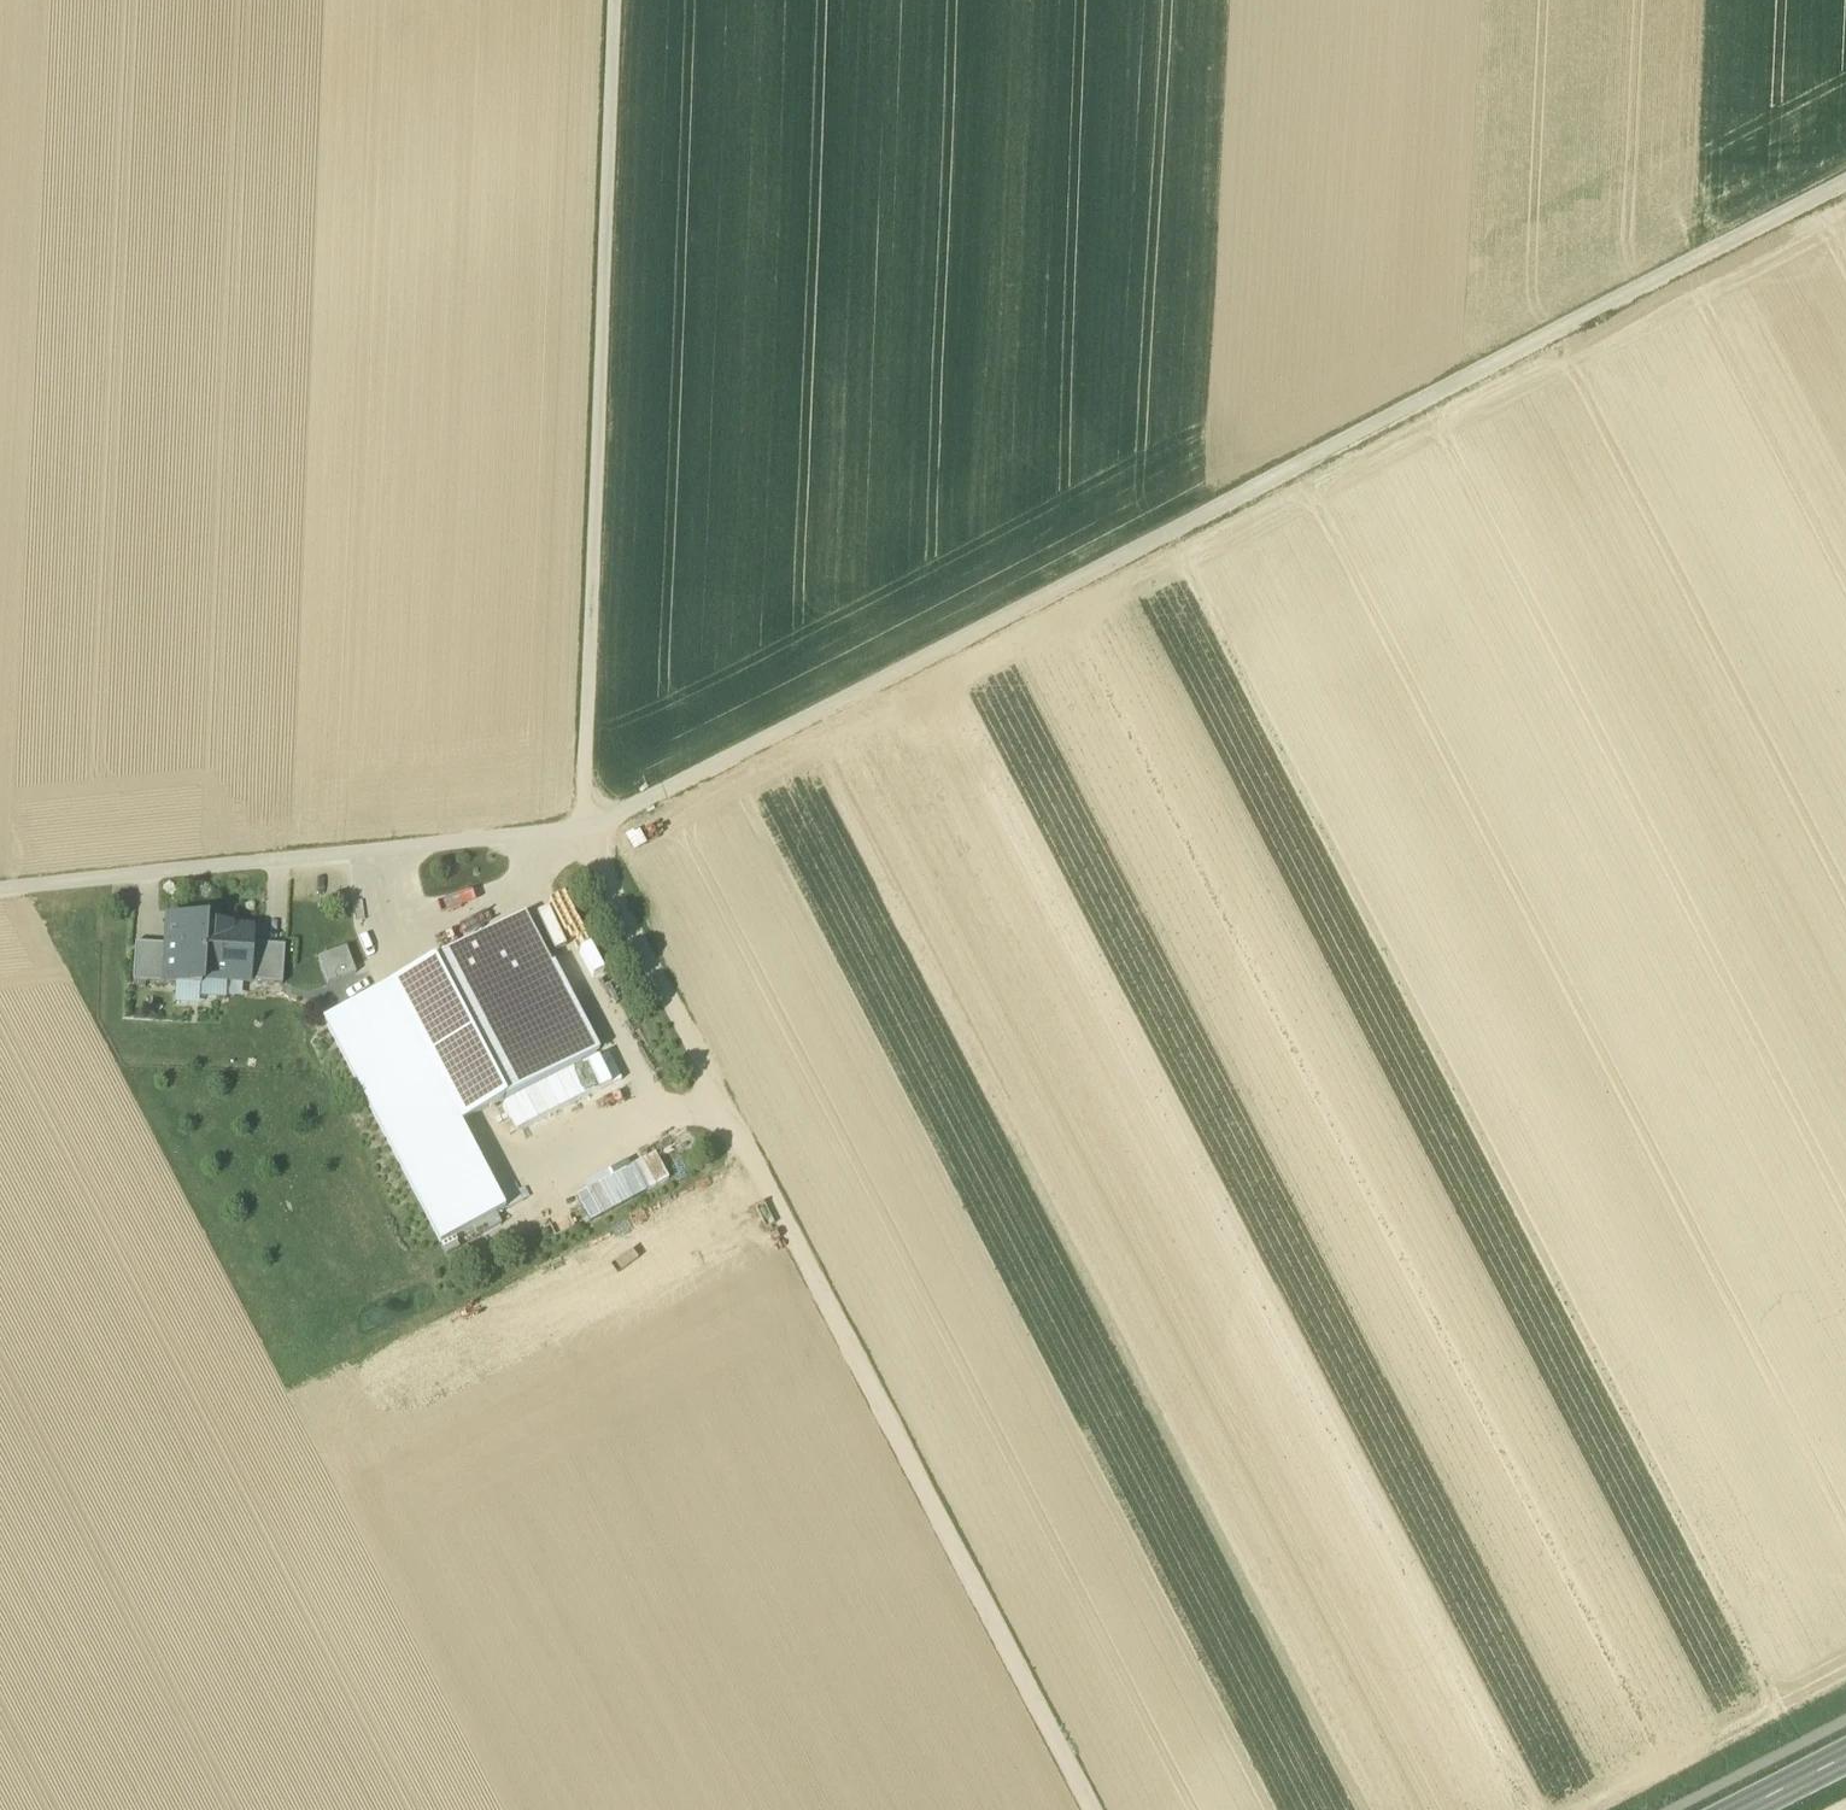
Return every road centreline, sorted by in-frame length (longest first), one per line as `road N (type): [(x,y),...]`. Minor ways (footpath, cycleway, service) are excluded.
road 1 (track): [(1845,205),(604,845)]
road 2 (track): [(622,0),(604,845)]

